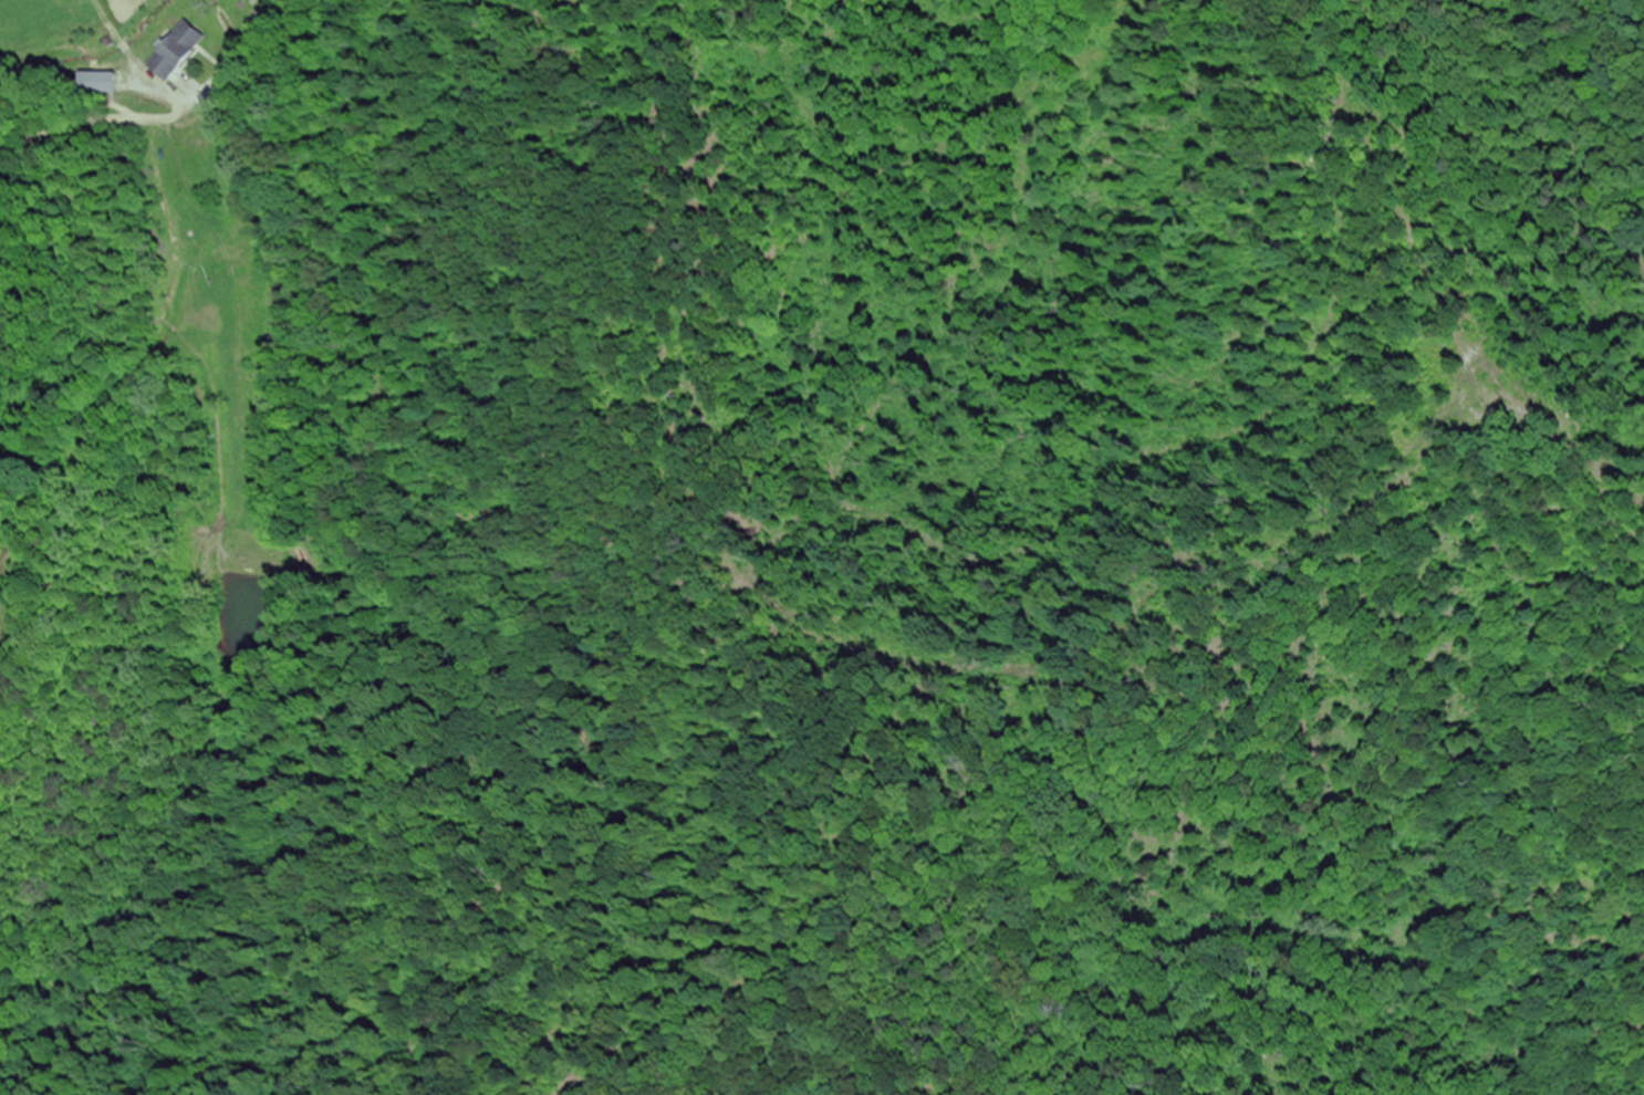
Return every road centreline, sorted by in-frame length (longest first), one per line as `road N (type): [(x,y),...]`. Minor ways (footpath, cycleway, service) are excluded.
road 1 (residential): [(350,0),(197,298)]
road 2 (residential): [(195,0),(208,51),(201,125),(164,189)]

